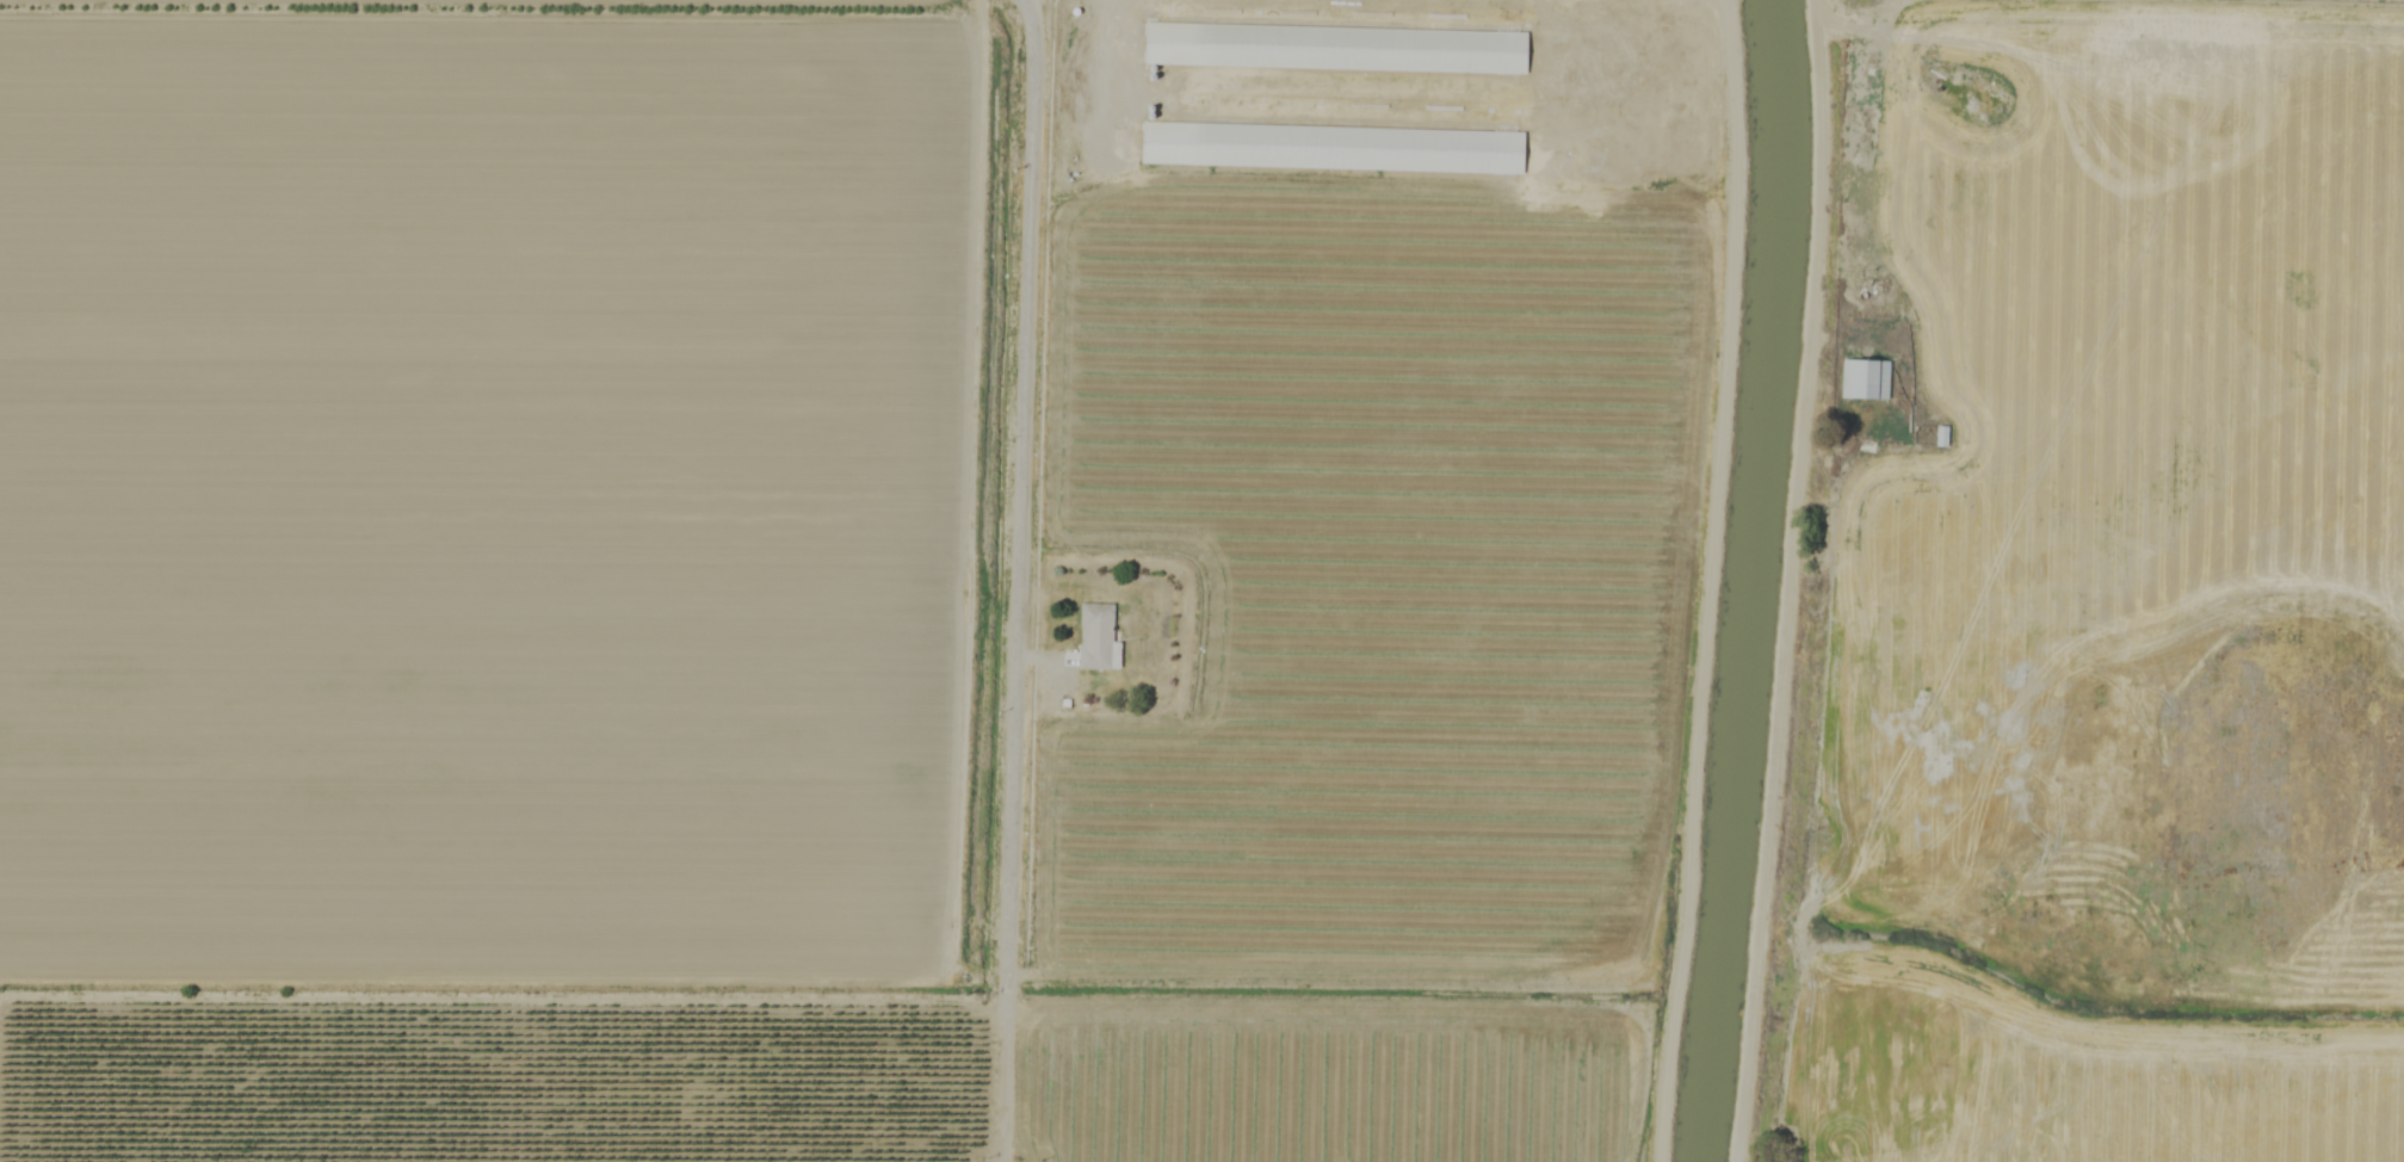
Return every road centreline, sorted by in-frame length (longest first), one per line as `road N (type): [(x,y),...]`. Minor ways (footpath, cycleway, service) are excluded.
road 1 (residential): [(1028,0),(1004,1161)]

